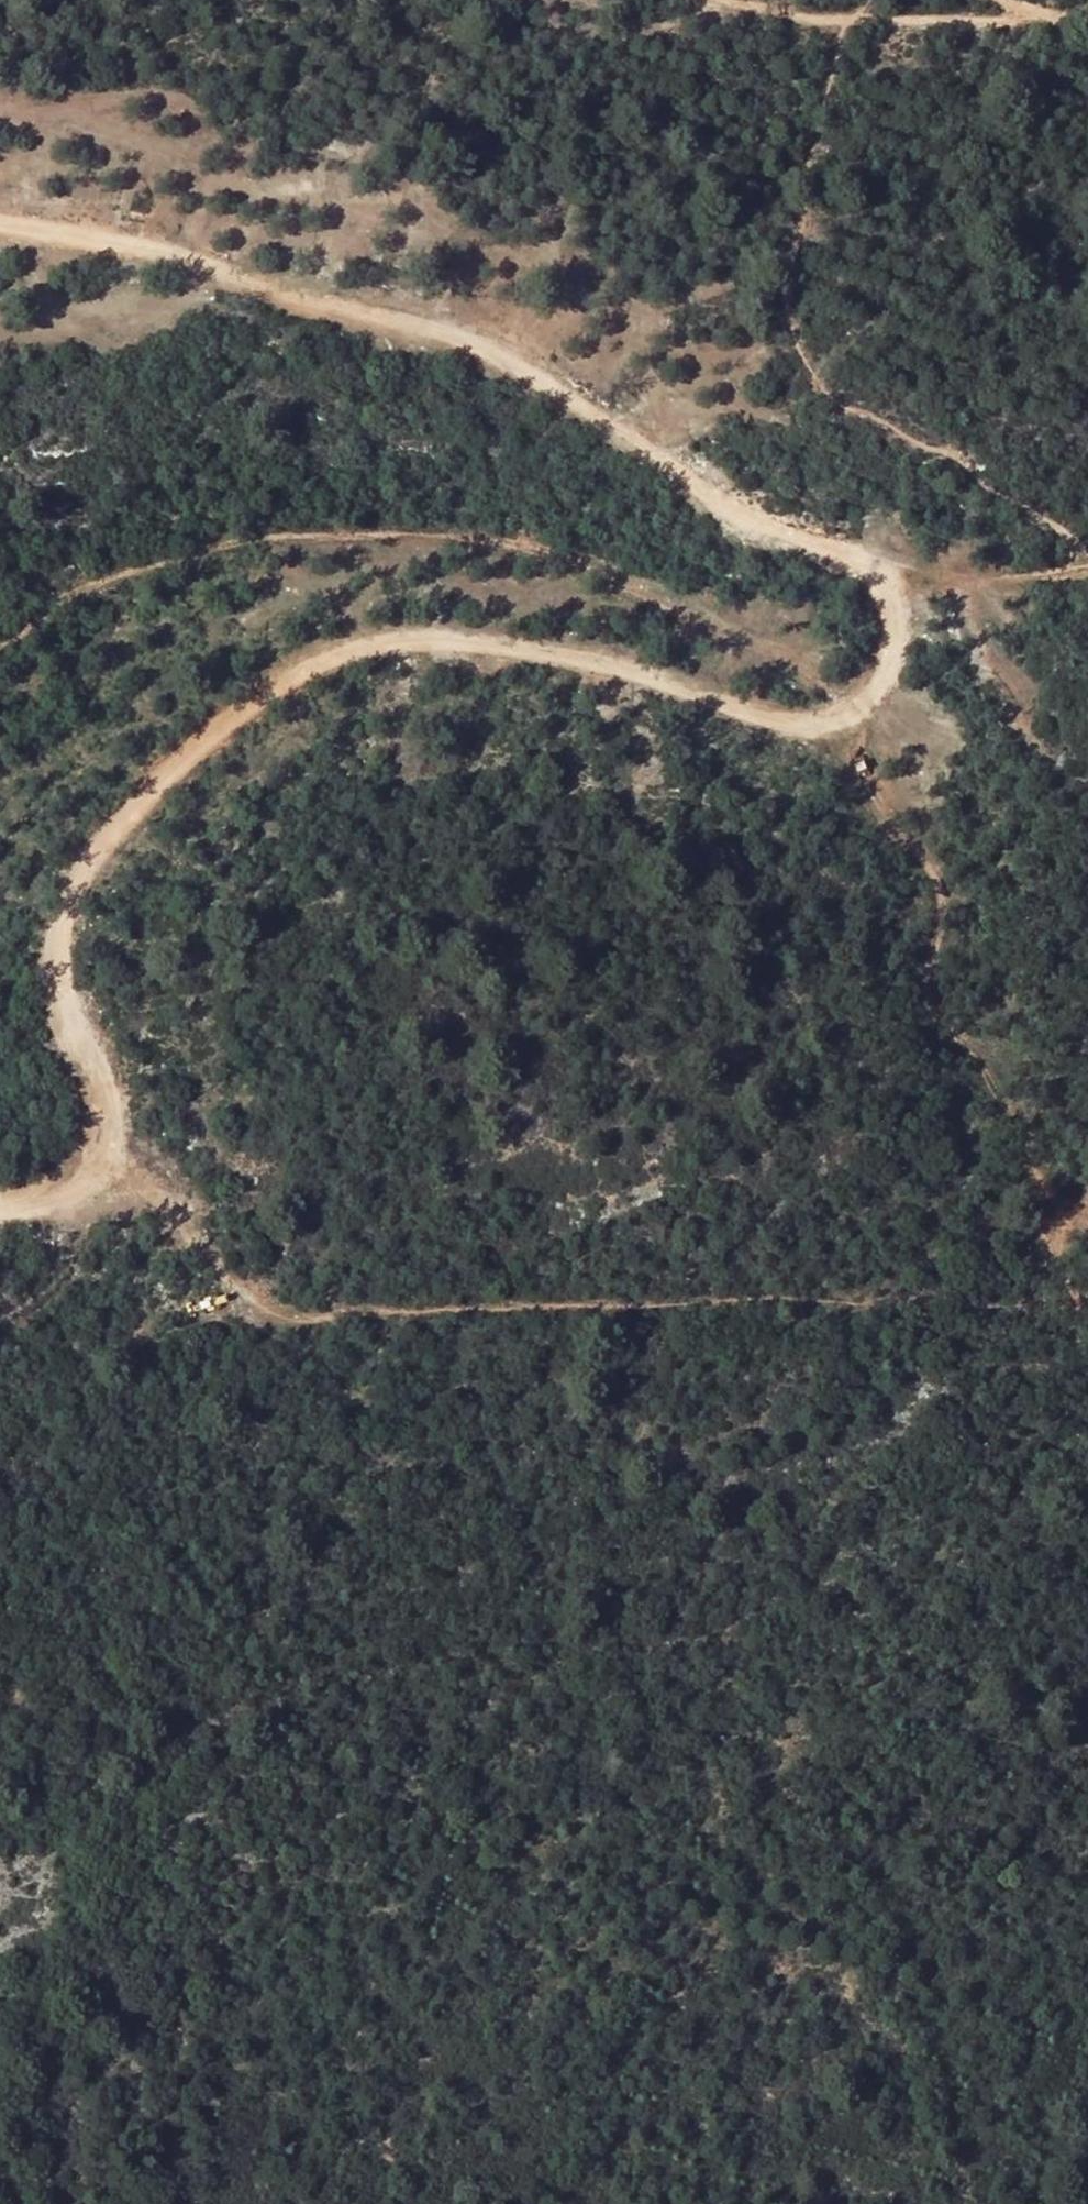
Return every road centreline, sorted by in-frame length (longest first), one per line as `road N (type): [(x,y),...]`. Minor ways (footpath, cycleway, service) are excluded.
road 1 (track): [(0,212),(168,252),(560,379),(846,552),(886,587),(893,658),(831,730),(552,636),(348,633),(143,790),(64,905),(62,971),(108,1109),(106,1144),(85,1176),(48,1206),(0,1214)]
road 2 (track): [(721,0),(839,31),(961,30),(1087,4)]

